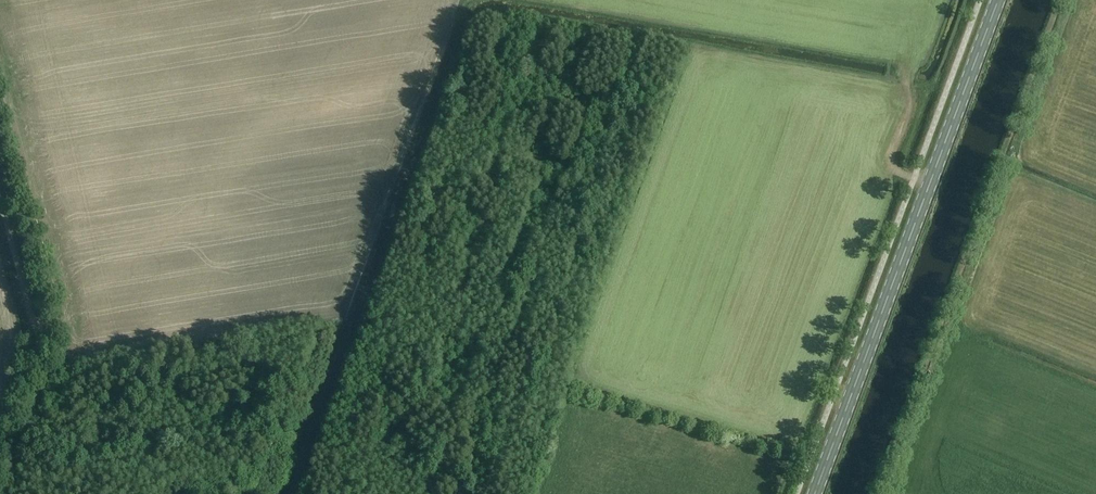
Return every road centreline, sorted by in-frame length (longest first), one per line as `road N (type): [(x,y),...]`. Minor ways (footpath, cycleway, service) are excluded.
road 1 (primary): [(814,493),(1000,0)]
road 2 (track): [(1063,0),(882,493)]
road 3 (unclassified): [(37,338),(0,200)]

